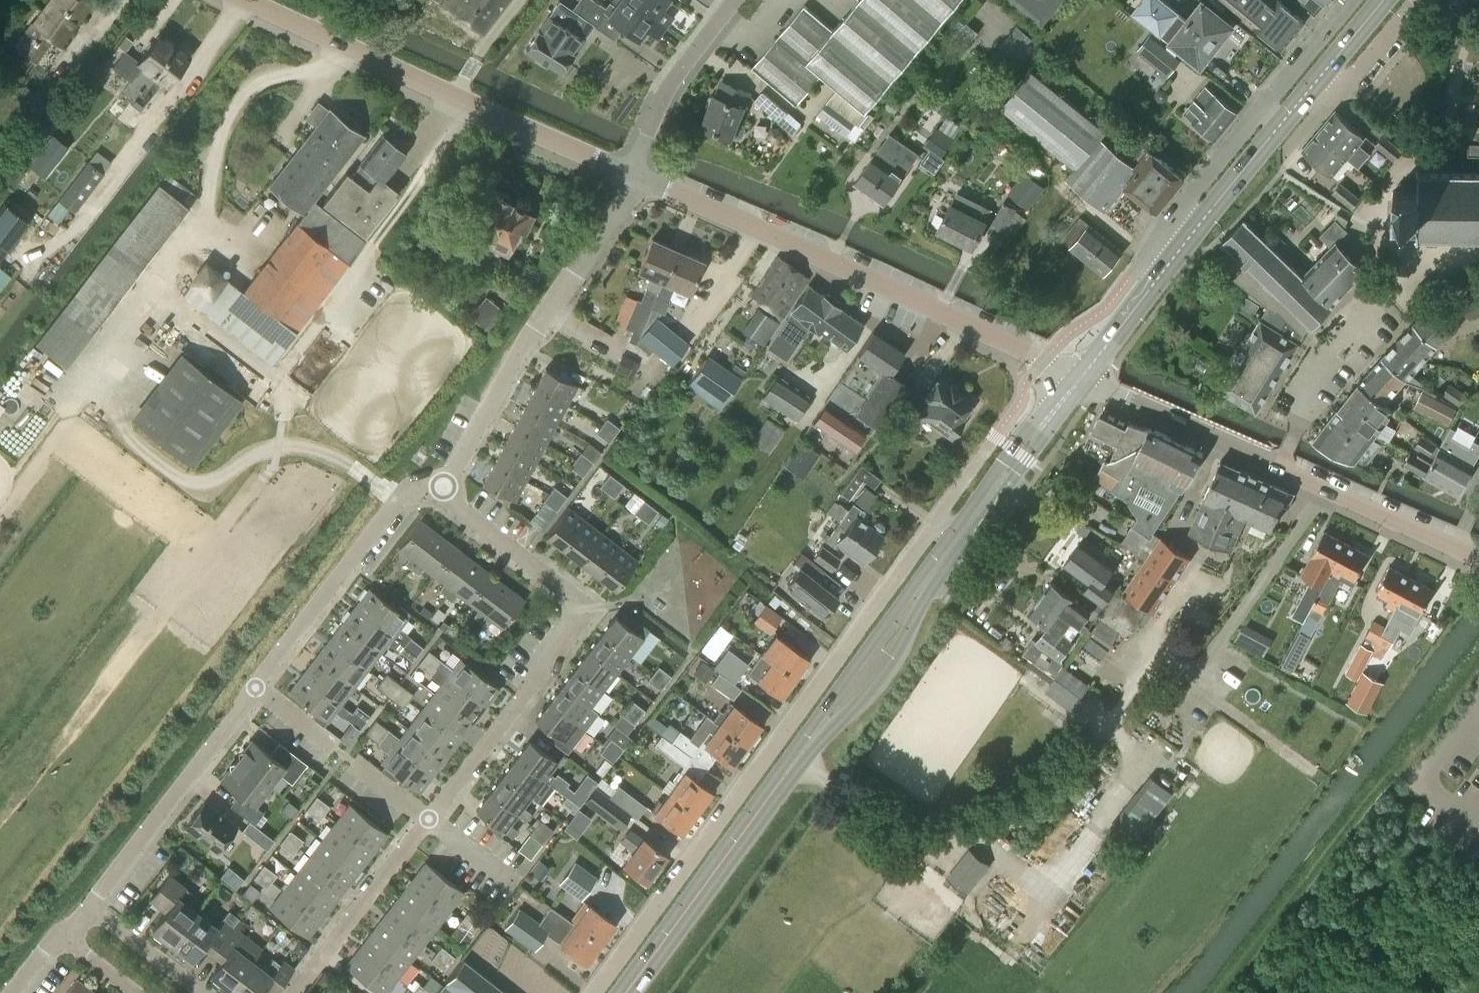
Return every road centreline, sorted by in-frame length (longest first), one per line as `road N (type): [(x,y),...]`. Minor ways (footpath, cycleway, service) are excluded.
road 1 (track): [(796,760),(910,837),(936,842),(990,826),(1055,779),(1158,663),(1191,675),(1202,667),(1328,488)]
road 2 (unclassified): [(592,992),(936,521),(960,535)]
road 3 (primary): [(624,992),(960,535)]
road 4 (tertiary): [(1081,376),(632,176)]
road 5 (residential): [(443,486),(583,610),(429,819)]
road 6 (tertiary): [(632,176),(243,0)]
road 7 (residential): [(443,486),(524,341),(621,206),(632,176)]
road 8 (residential): [(1353,0),(1150,250),(1162,271)]
road 9 (track): [(1107,721),(1137,756),(1136,784),(1068,873),(1051,881),(1027,872),(990,826)]
road 10 (residential): [(256,687),(400,498),(443,486)]
road 11 (residential): [(91,906),(256,687)]
road 12 (primary): [(1162,271),(1316,84)]
road 13 (residential): [(292,992),(429,819)]
road 14 (tertiary): [(1281,465),(1081,376)]
road 15 (tertiary): [(1478,559),(1281,465)]
road 16 (residential): [(632,176),(661,105),(737,0)]
road 17 (residential): [(1281,465),(1321,368),(1344,341),(1397,312)]
road 18 (primary): [(960,535),(1081,376)]
road 19 (track): [(1314,773),(1197,689),(1191,675)]
road 20 (residential): [(1316,84),(1336,93),(1358,76),(1420,0)]
road 21 (residential): [(205,992),(91,906)]
road 22 (primary): [(1081,376),(1162,271)]
road 23 (track): [(1221,438),(1176,531),(1195,546)]

